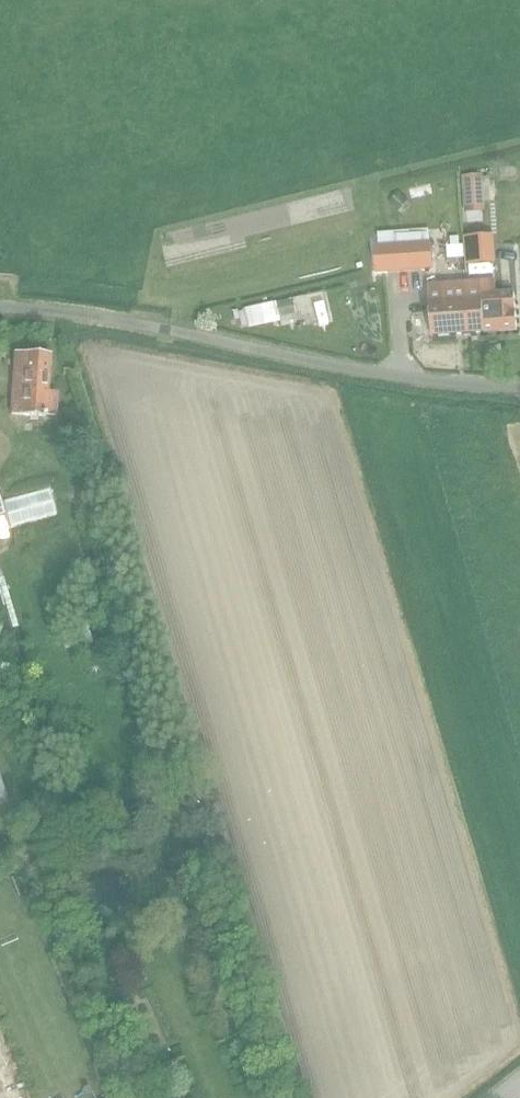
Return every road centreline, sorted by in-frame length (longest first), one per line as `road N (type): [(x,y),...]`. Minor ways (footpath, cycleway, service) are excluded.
road 1 (unclassified): [(0,309),(414,379),(519,387)]

